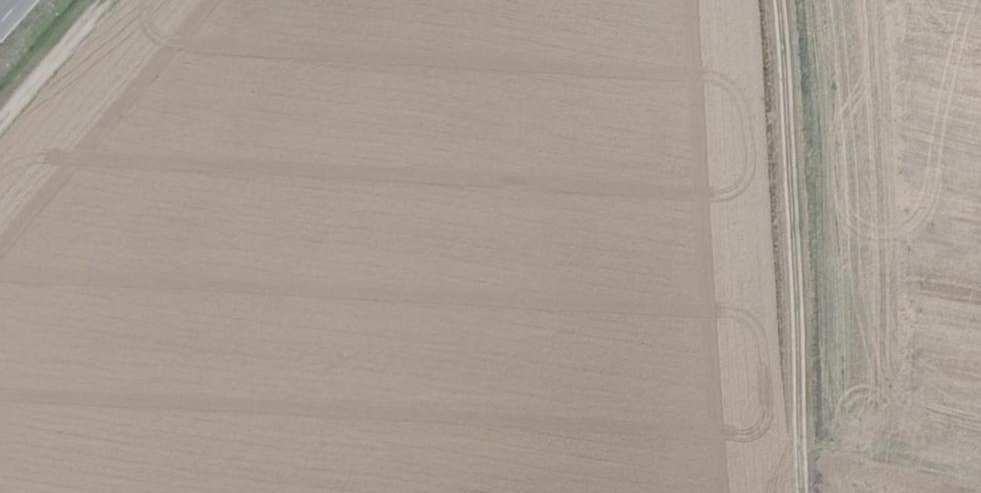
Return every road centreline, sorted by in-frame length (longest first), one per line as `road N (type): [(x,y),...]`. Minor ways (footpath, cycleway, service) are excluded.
road 1 (track): [(773,0),(795,492)]
road 2 (track): [(106,0),(0,125)]

